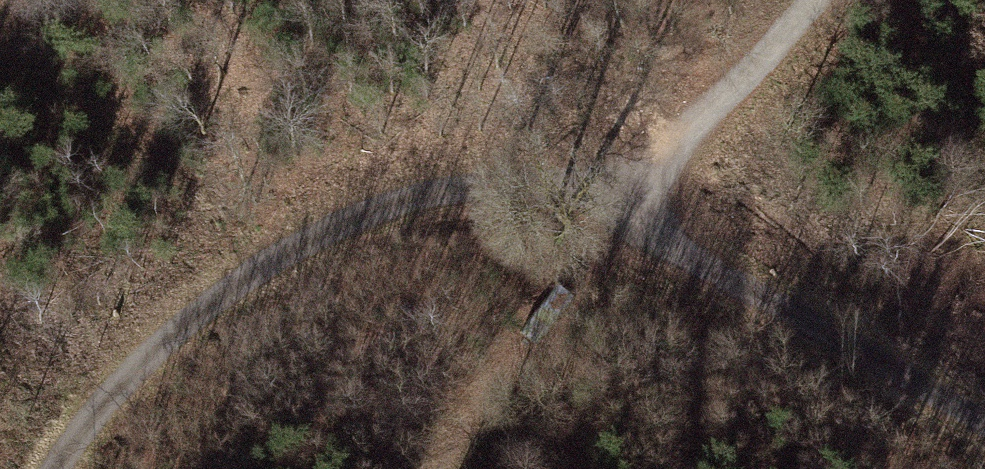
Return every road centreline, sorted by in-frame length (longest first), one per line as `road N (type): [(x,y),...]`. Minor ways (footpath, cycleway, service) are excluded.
road 1 (track): [(55,468),(157,352),(252,276),(300,249),(396,212),(481,196),(556,196),(615,214)]
road 2 (track): [(984,428),(615,214)]
road 3 (track): [(615,214),(431,468)]
road 4 (track): [(615,214),(820,0)]

